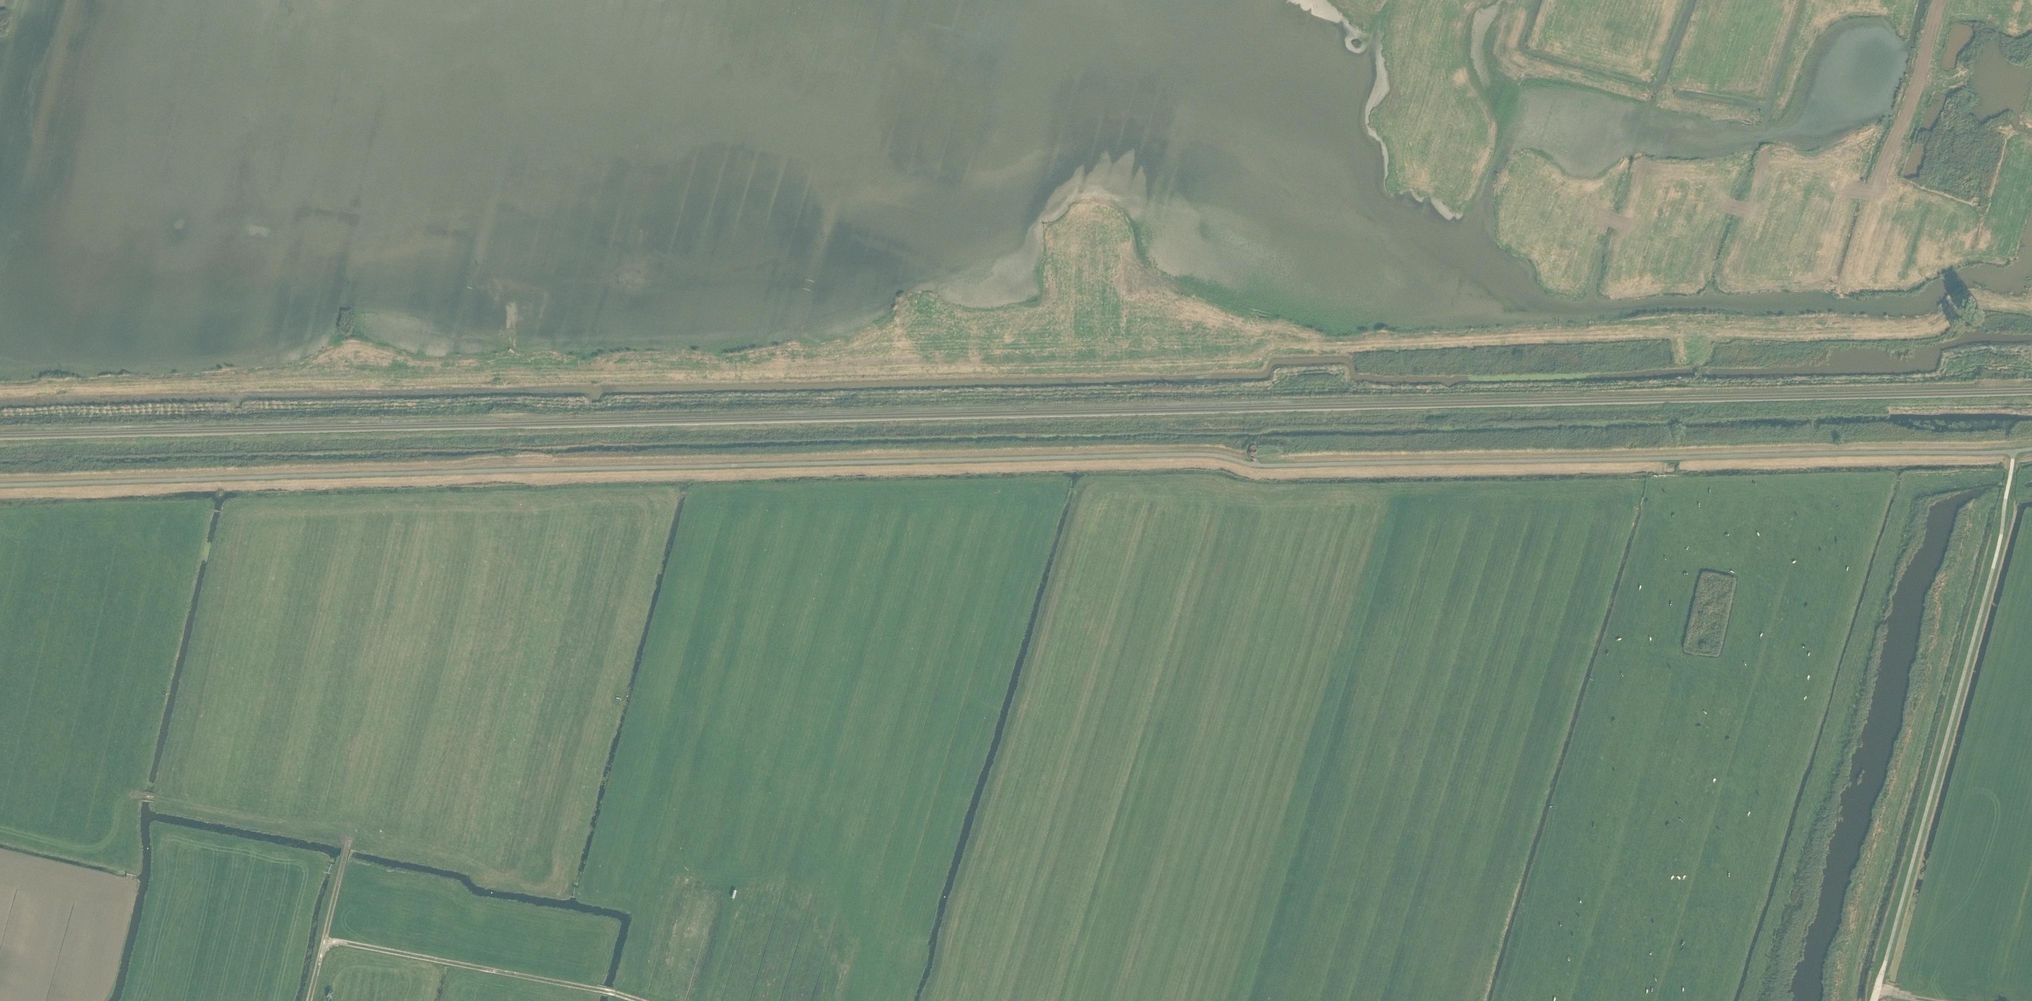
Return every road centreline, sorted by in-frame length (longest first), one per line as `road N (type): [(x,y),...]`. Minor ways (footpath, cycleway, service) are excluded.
road 1 (track): [(637,1000),(324,941)]
road 2 (track): [(348,836),(309,1000)]

